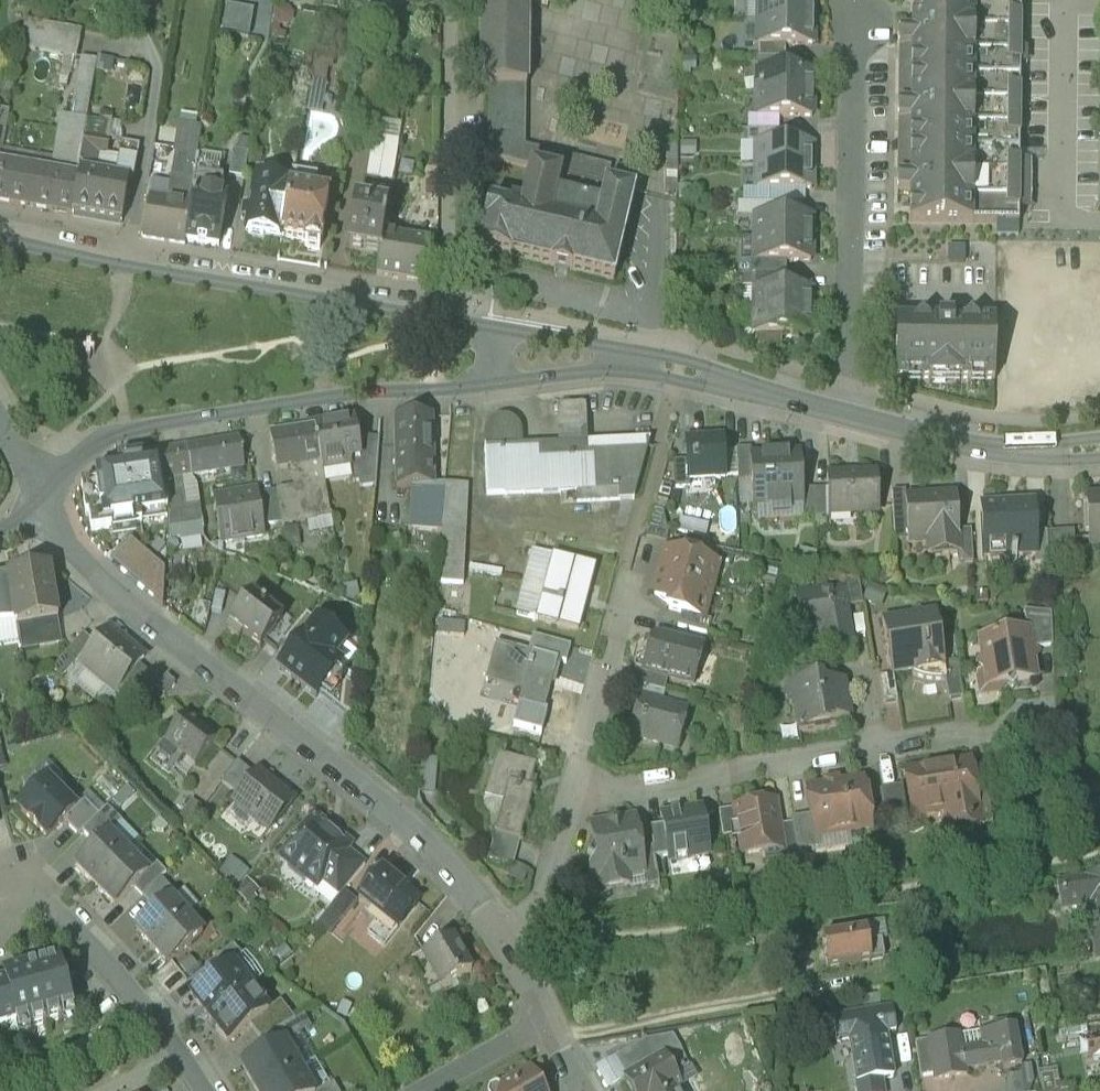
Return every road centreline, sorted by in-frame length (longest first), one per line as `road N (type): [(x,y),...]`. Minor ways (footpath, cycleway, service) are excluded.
road 1 (residential): [(46,511),(94,570),(448,854),(510,964)]
road 2 (residential): [(493,329),(127,269),(0,239)]
road 3 (residential): [(46,511),(71,463),(115,434),(494,385)]
road 4 (residential): [(678,382),(650,515),(573,797)]
road 5 (residential): [(843,415),(852,385),(859,19)]
road 6 (residential): [(878,750),(573,797)]
road 7 (residential): [(191,1055),(15,855),(0,859)]
road 8 (residential): [(1099,447),(975,451),(843,415)]
road 9 (residential): [(573,797),(541,918),(510,964)]
road 10 (residential): [(1044,721),(878,750)]
road 11 (residential): [(642,353),(493,329)]
road 12 (residential): [(494,385),(639,374)]
road 13 (residential): [(548,1018),(425,1090)]
road 14 (residential): [(843,415),(714,378)]

